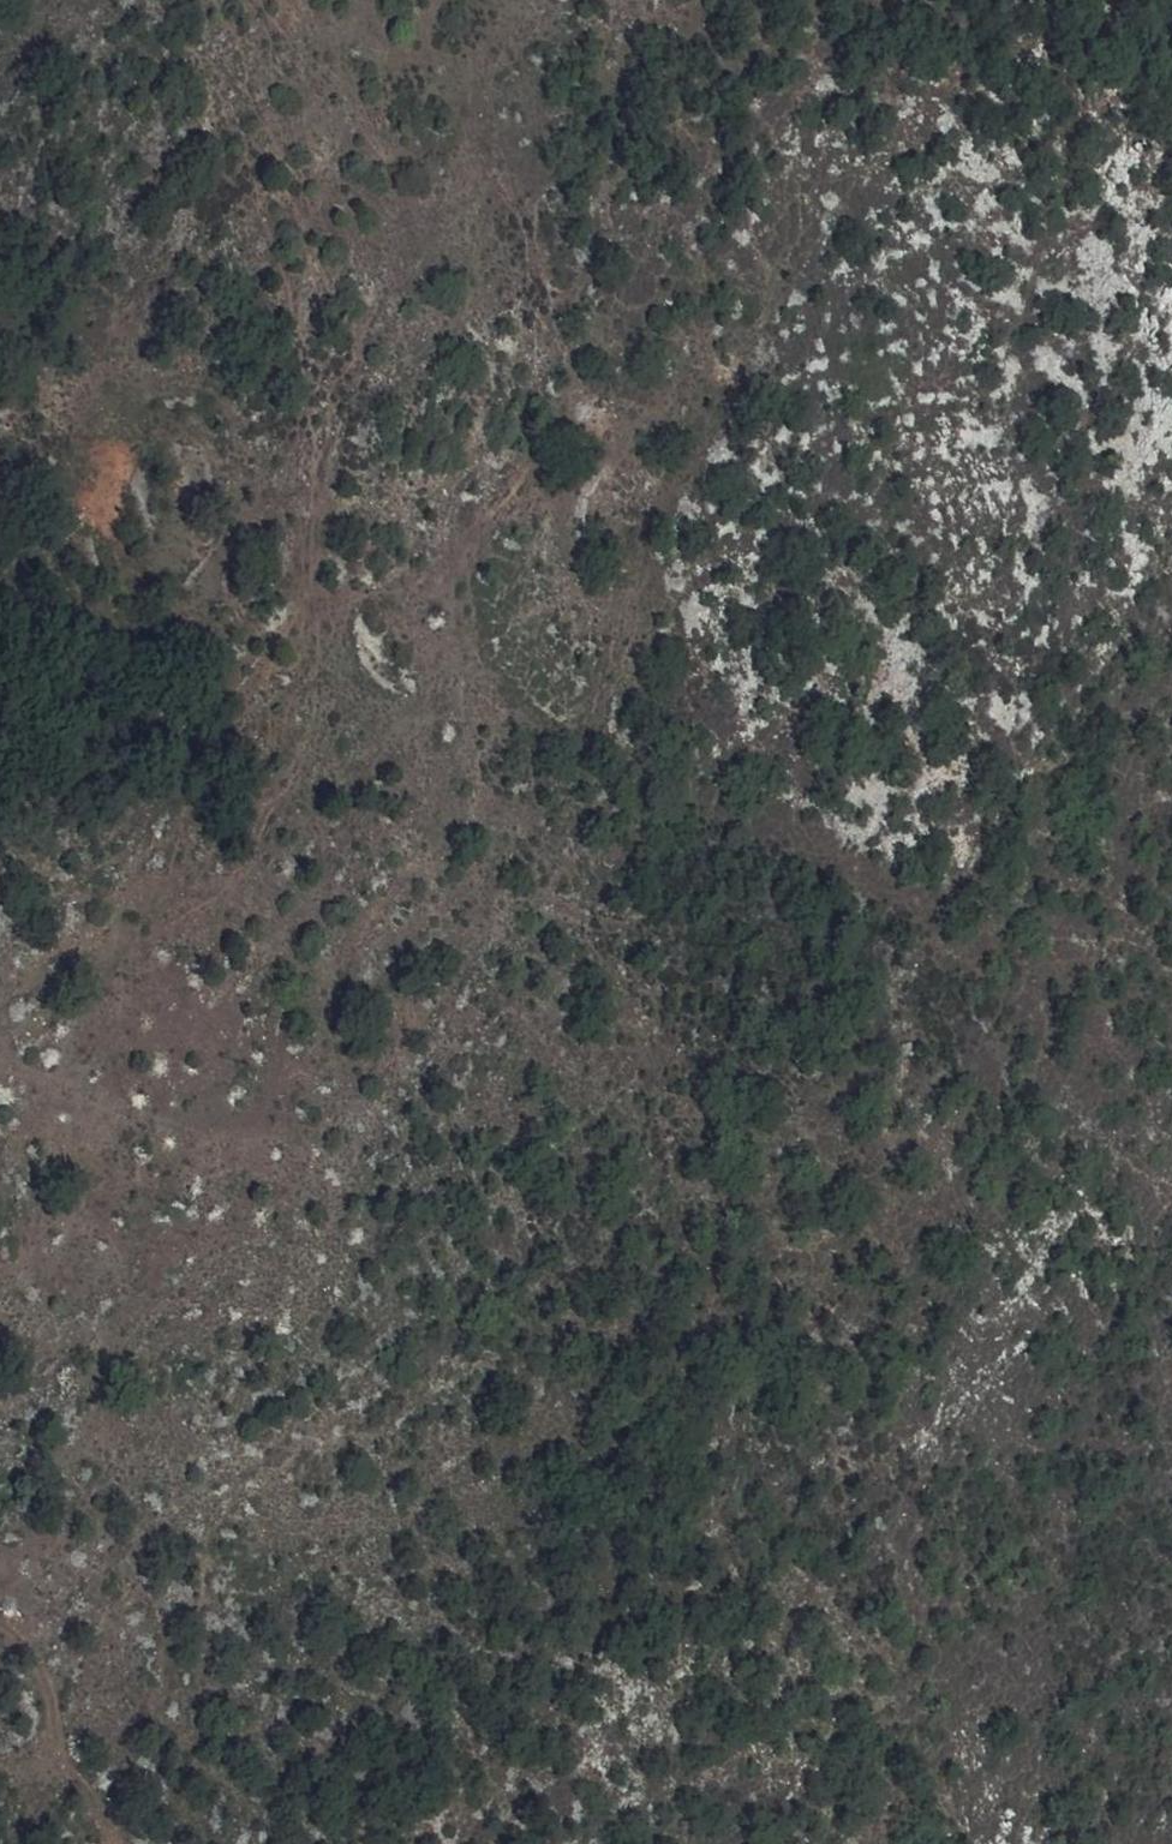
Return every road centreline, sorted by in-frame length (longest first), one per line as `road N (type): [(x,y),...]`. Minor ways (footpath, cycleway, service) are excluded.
road 1 (track): [(0,1616),(46,1656),(164,1843)]

